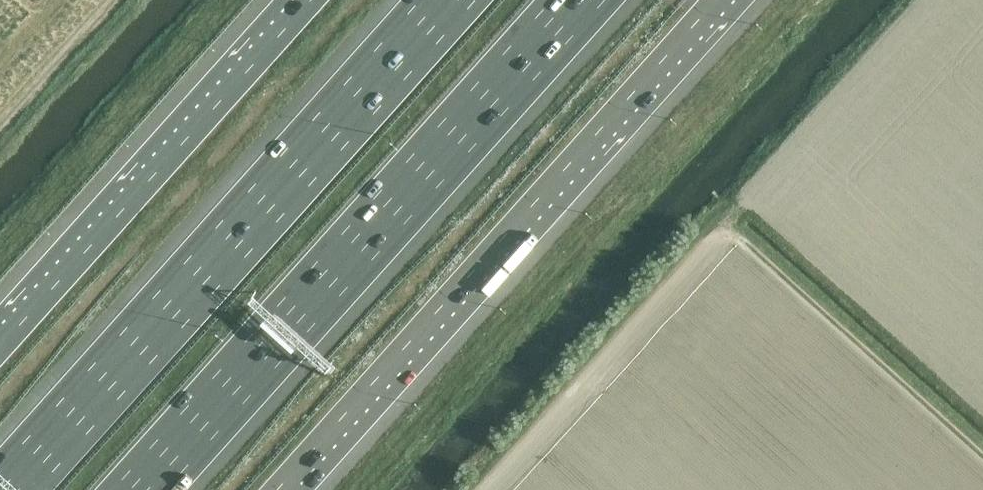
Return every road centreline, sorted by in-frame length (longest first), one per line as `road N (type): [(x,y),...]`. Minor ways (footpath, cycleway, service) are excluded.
road 1 (motorway): [(277,489),(716,0)]
road 2 (motorway): [(147,489),(586,0)]
road 3 (motorway): [(441,0),(3,489)]
road 4 (motorway): [(310,0),(0,345)]

